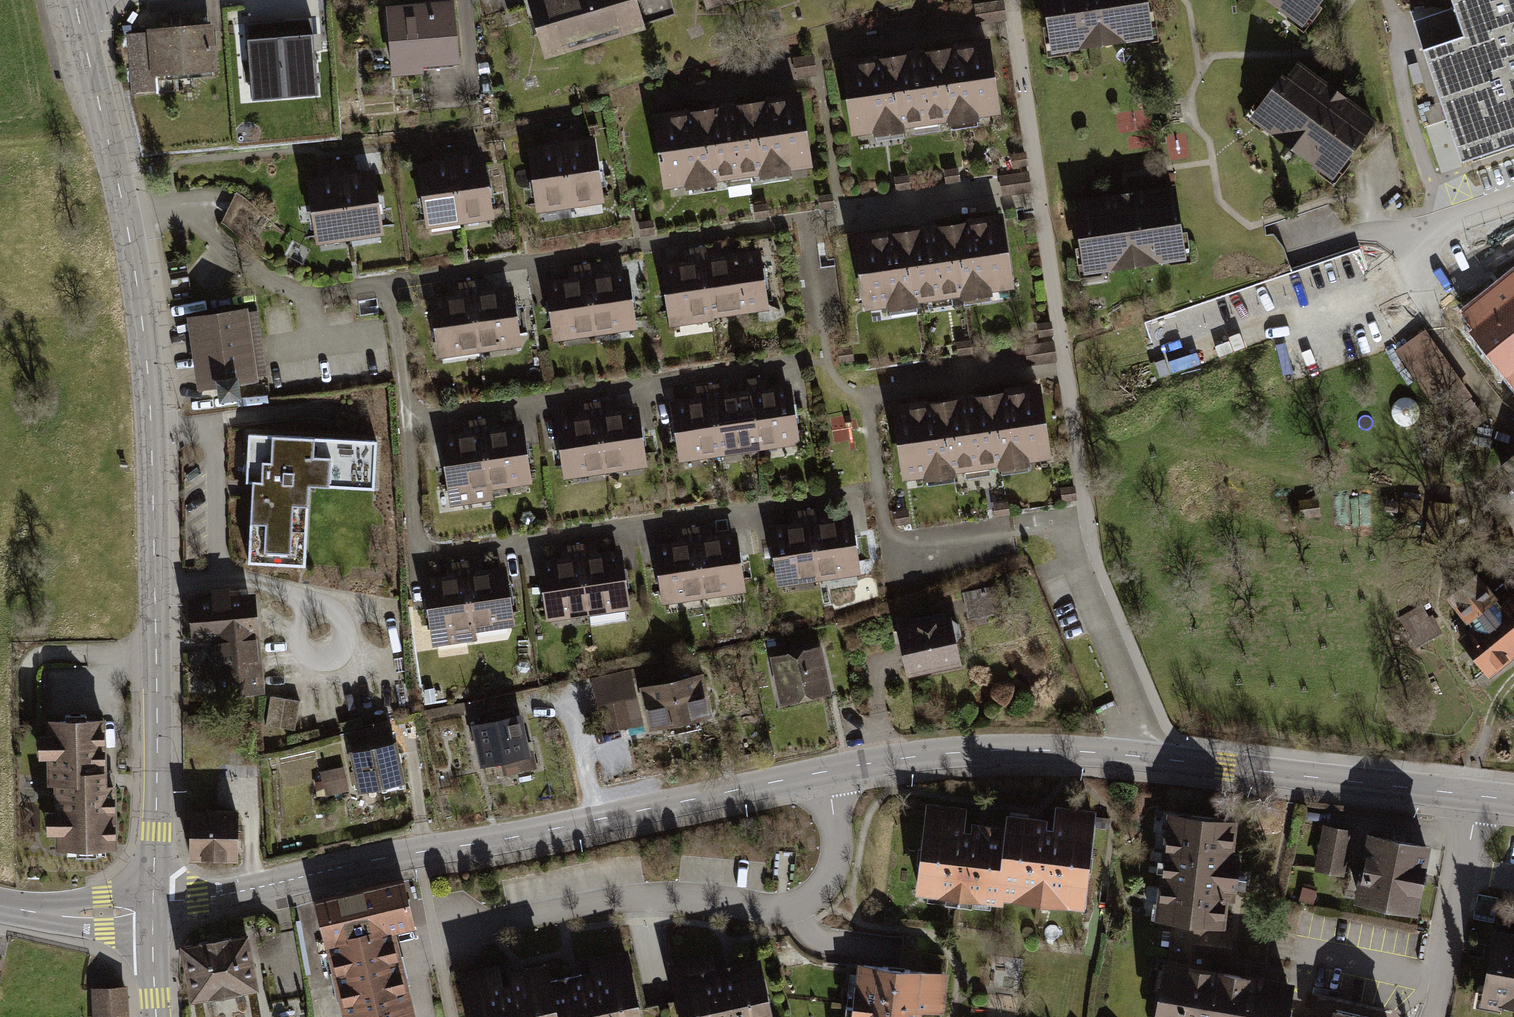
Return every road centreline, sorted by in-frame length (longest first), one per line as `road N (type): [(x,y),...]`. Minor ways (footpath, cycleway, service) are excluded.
road 1 (secondary): [(154,906),(888,760),(1012,750),(1151,758)]
road 2 (tertiary): [(154,906),(152,424),(126,217)]
road 3 (residential): [(409,422),(417,560),(879,488)]
road 4 (residential): [(388,283),(810,222)]
road 5 (residential): [(825,361),(409,422)]
road 6 (residential): [(1513,193),(1414,228),(1433,327),(1513,432)]
road 7 (secondary): [(1151,758),(1479,796)]
road 8 (residential): [(388,283),(309,296),(289,290),(177,209)]
road 9 (tertiary): [(126,217),(74,0)]
road 10 (residential): [(1479,796),(1443,980)]
road 11 (residential): [(1151,758),(1083,584)]
road 12 (secondary): [(0,905),(83,914),(154,906)]
road 13 (residential): [(409,422),(388,283)]

